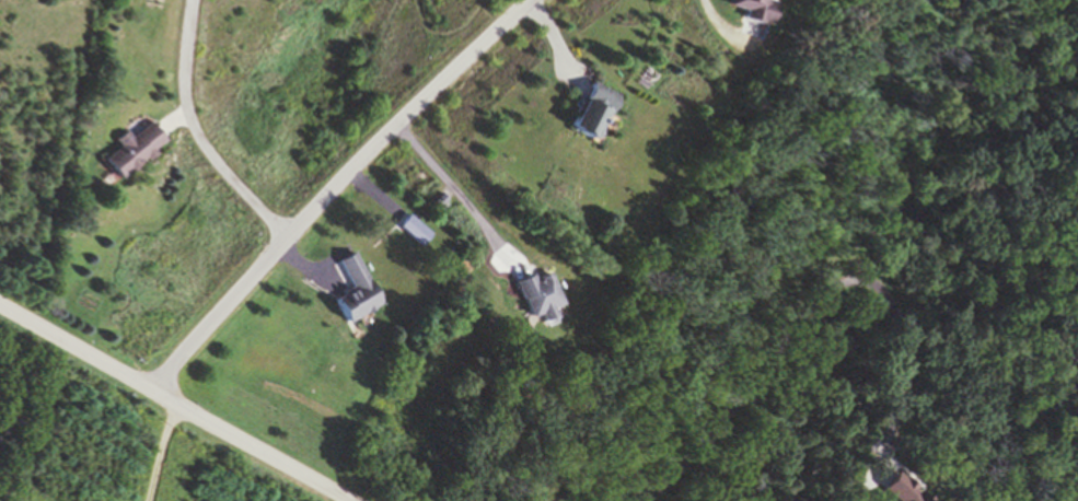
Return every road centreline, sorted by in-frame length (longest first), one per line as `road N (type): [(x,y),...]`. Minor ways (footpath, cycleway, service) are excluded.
road 1 (residential): [(527,0),(348,165),(152,391)]
road 2 (residential): [(349,500),(0,302)]

